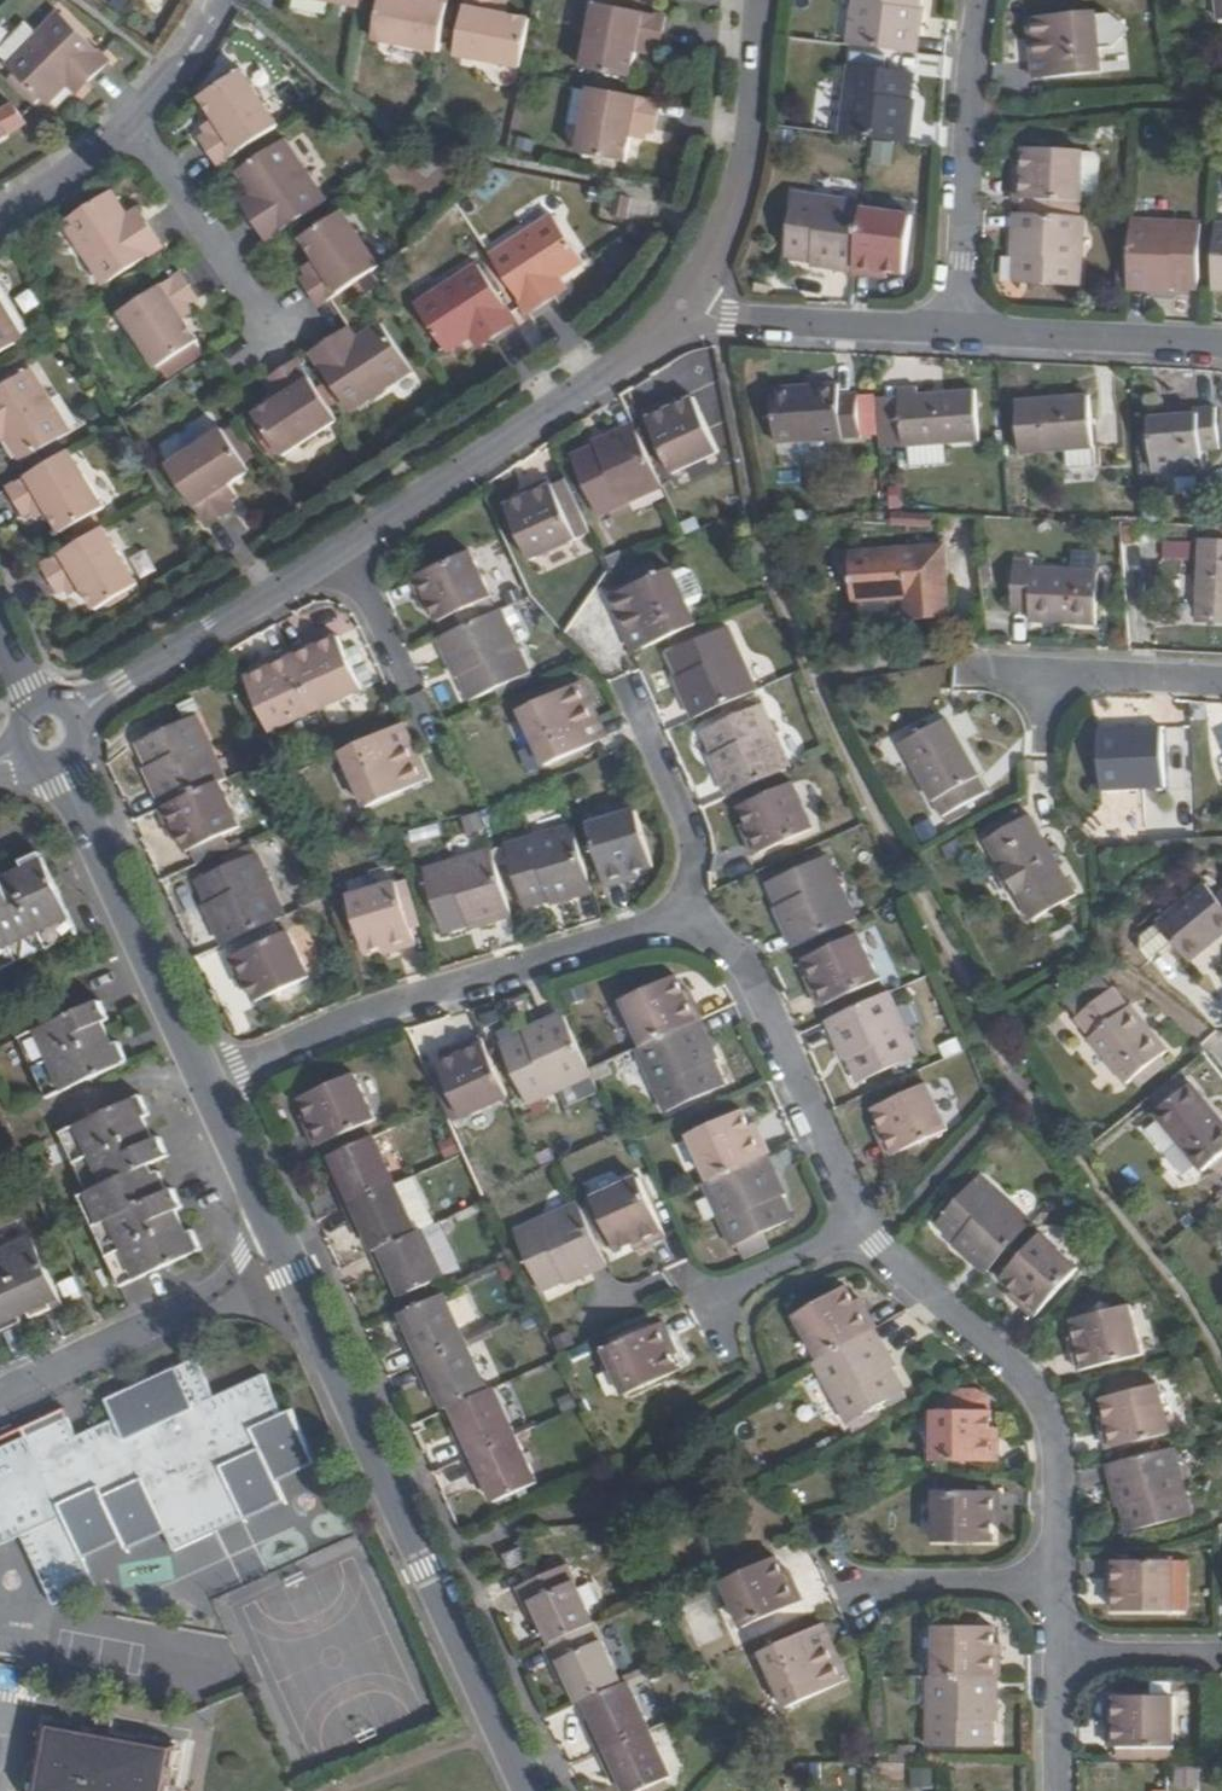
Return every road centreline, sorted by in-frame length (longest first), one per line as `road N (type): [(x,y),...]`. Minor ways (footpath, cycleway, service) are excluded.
road 1 (residential): [(531,1790),(268,1217)]
road 2 (residential): [(206,1083),(366,1014),(683,923)]
road 3 (residential): [(863,1226),(1046,1409),(1057,1452),(1057,1582)]
road 4 (residential): [(343,548),(608,373),(686,306)]
road 5 (residential): [(683,923),(744,964),(863,1226)]
road 6 (residential): [(206,1083),(55,764)]
road 7 (residential): [(982,0),(955,332)]
road 8 (residential): [(0,1393),(193,1303),(242,1258),(268,1217)]
road 9 (residential): [(686,306),(720,243),(747,155),(758,0)]
road 10 (residential): [(74,718),(343,548)]
road 11 (residential): [(686,306),(728,320),(955,332)]
road 12 (residential): [(955,332),(1221,343)]
road 13 (residential): [(1221,682),(966,667)]
road 14 (residential): [(273,332),(134,118)]
road 15 (residential): [(683,923),(692,844),(628,688)]
road 16 (residential): [(848,1596),(876,1584),(1057,1582)]
road 17 (residential): [(704,1302),(863,1226)]
road 18 (residential): [(0,220),(134,118)]
road 19 (residential): [(1221,1652),(1058,1651)]
road 20 (residential): [(268,1217),(206,1083)]
road 21 (residential): [(134,118),(222,0)]
road 22 (residential): [(405,675),(343,548)]
road 23 (residential): [(1058,1651),(1059,1790)]

